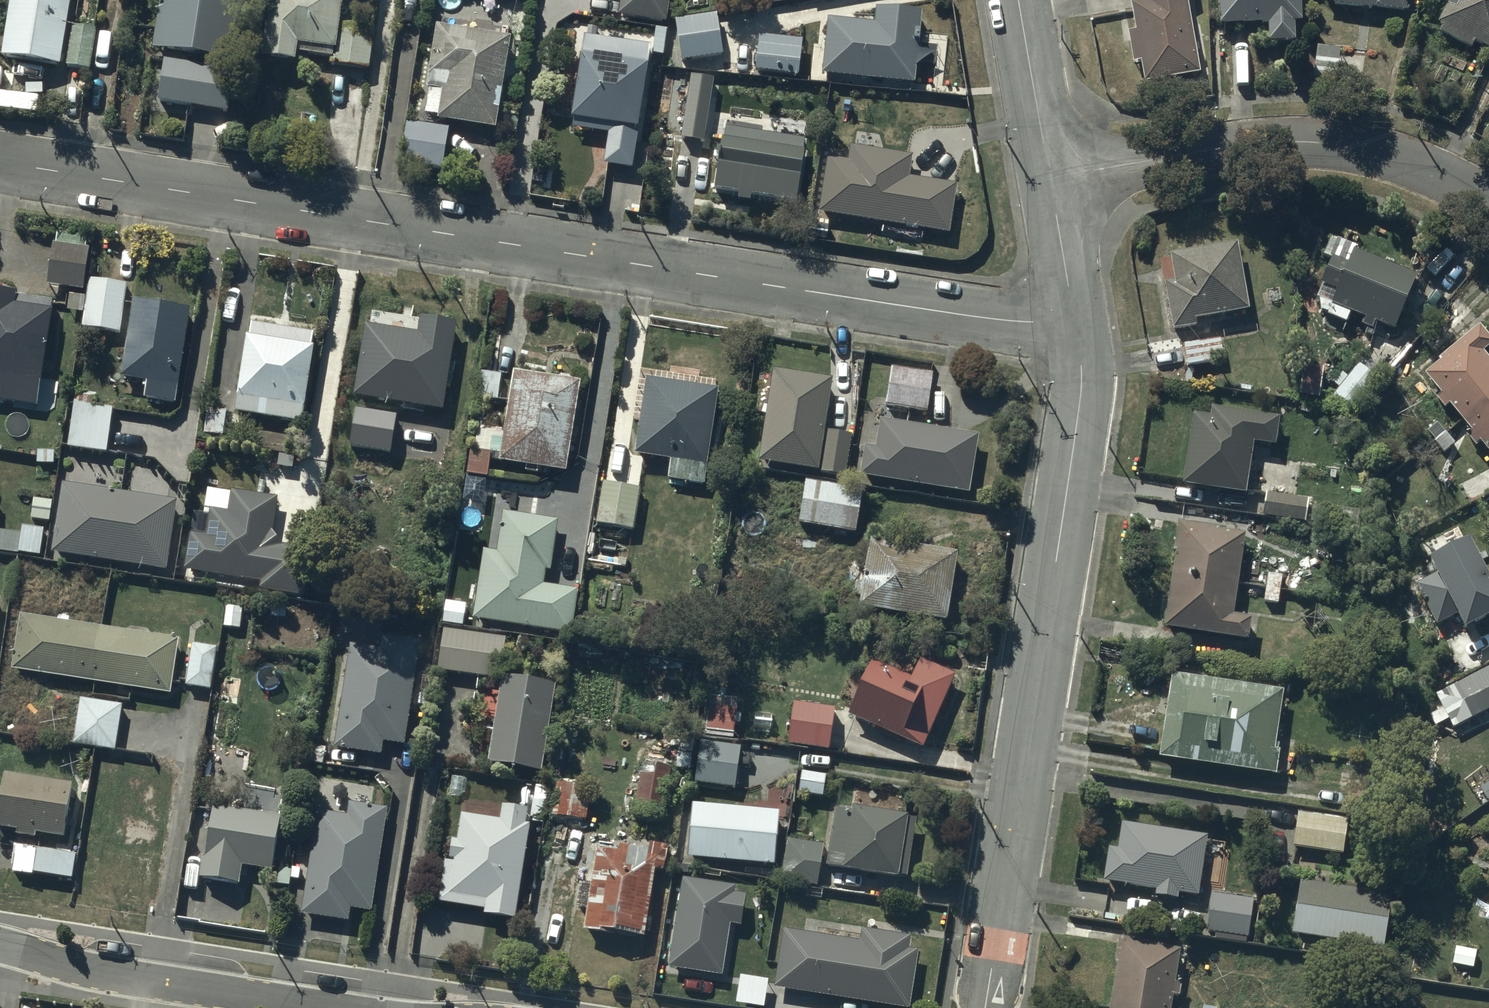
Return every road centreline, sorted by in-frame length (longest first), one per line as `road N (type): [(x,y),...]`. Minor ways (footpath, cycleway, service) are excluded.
road 1 (residential): [(0,163),(1077,329)]
road 2 (residential): [(1077,329),(1073,464),(986,1007)]
road 3 (residential): [(1049,178),(1210,152),(1349,151),(1404,164),(1488,203)]
road 4 (residential): [(0,944),(114,975),(325,1007)]
road 5 (residential): [(1020,0),(1049,178)]
road 6 (residential): [(1049,178),(1077,329)]

